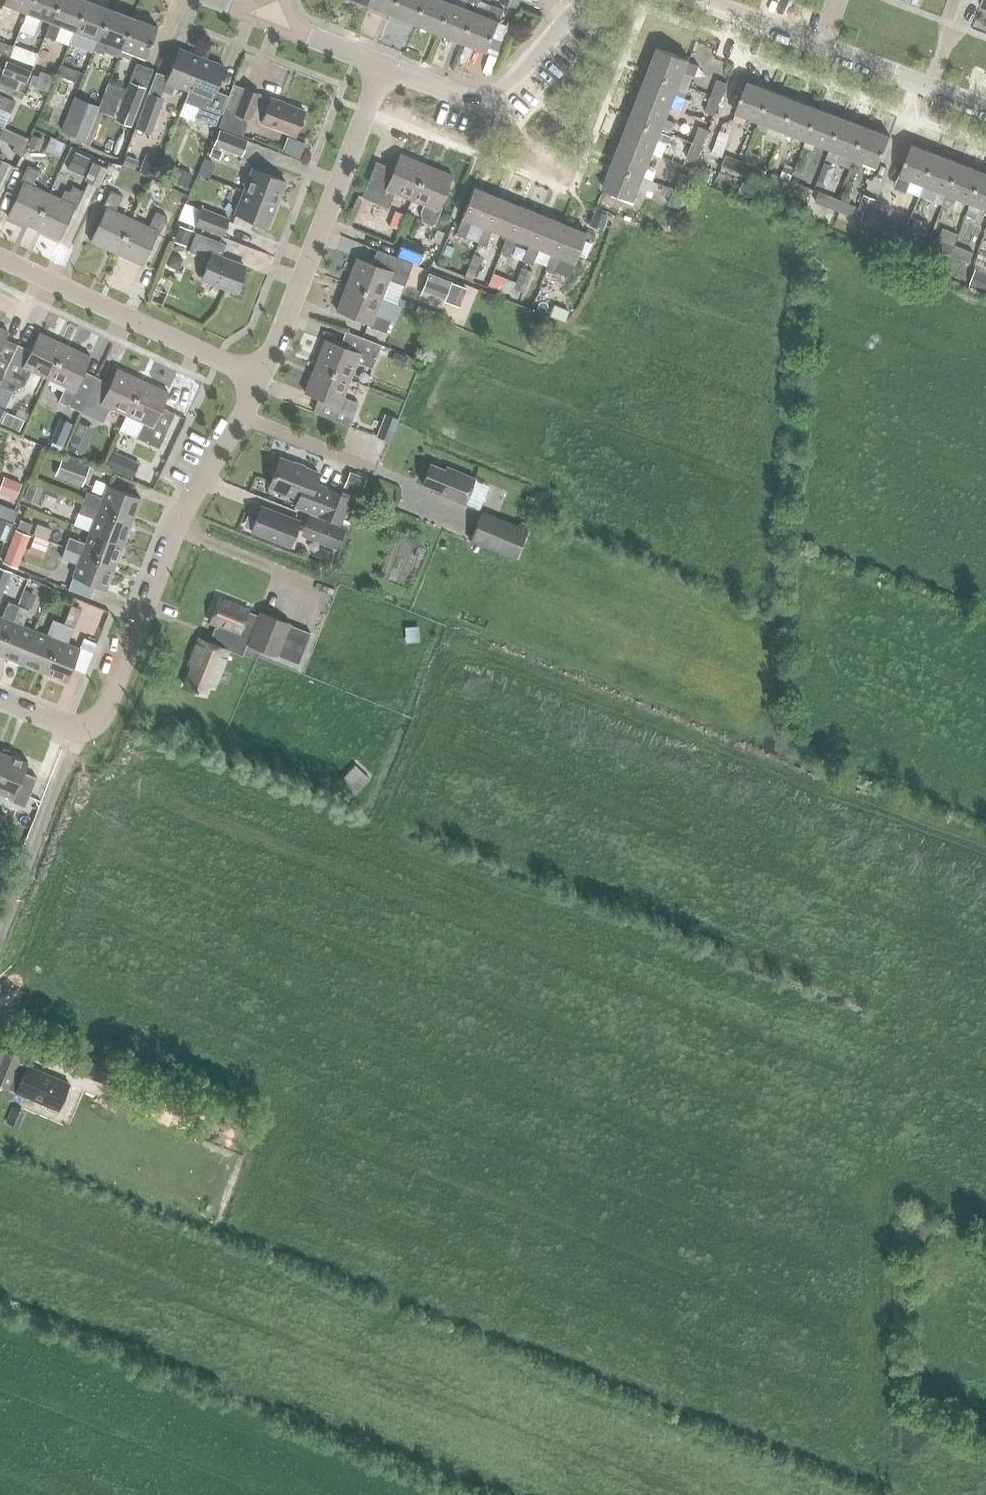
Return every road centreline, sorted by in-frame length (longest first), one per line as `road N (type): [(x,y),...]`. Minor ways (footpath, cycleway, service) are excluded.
road 1 (residential): [(86,728),(106,712),(181,514),(258,378)]
road 2 (residential): [(258,378),(386,65)]
road 3 (residential): [(985,110),(701,0)]
road 4 (residential): [(258,378),(0,258)]
road 5 (residential): [(386,65),(487,105),(584,0)]
road 6 (track): [(0,936),(86,728)]
road 7 (residential): [(273,19),(386,65)]

